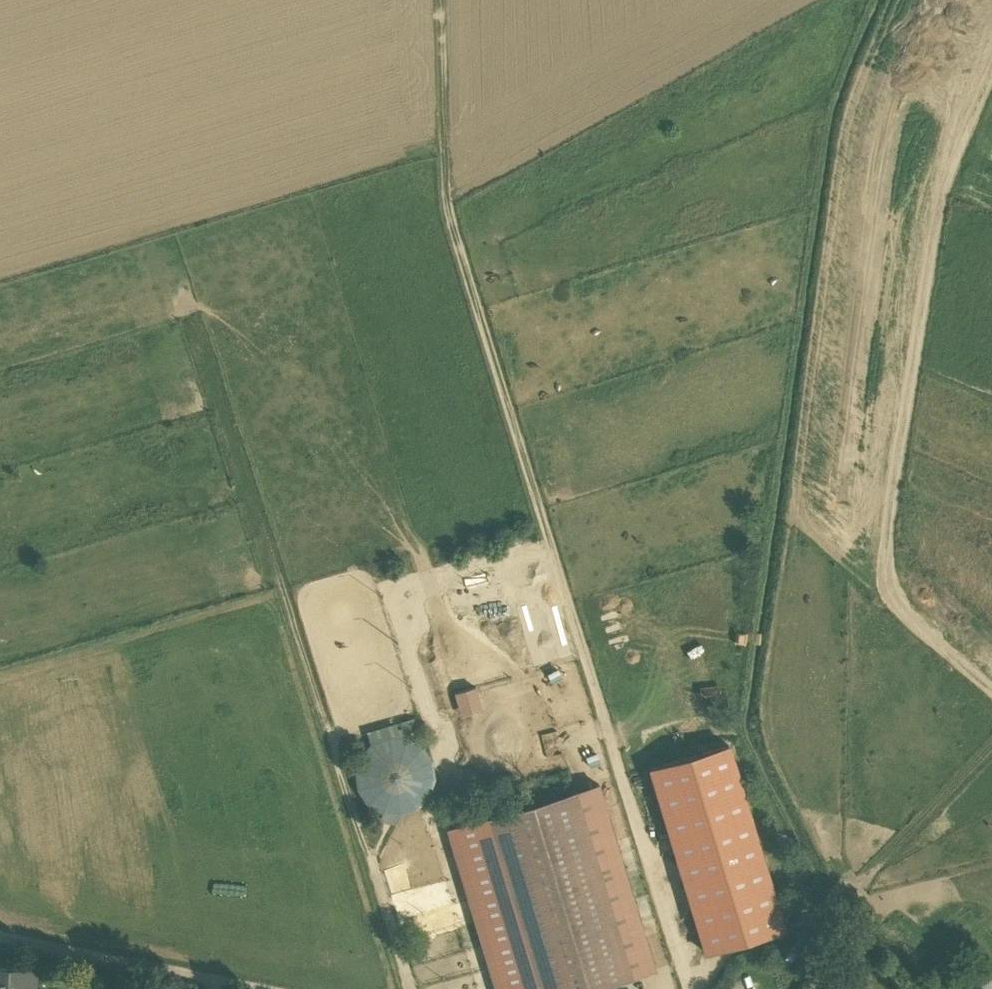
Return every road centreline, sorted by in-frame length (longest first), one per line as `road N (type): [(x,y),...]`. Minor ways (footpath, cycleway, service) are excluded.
road 1 (track): [(451,0),(463,227),(698,988)]
road 2 (track): [(991,687),(902,602),(949,224),(991,120)]
road 3 (track): [(0,936),(239,988)]

